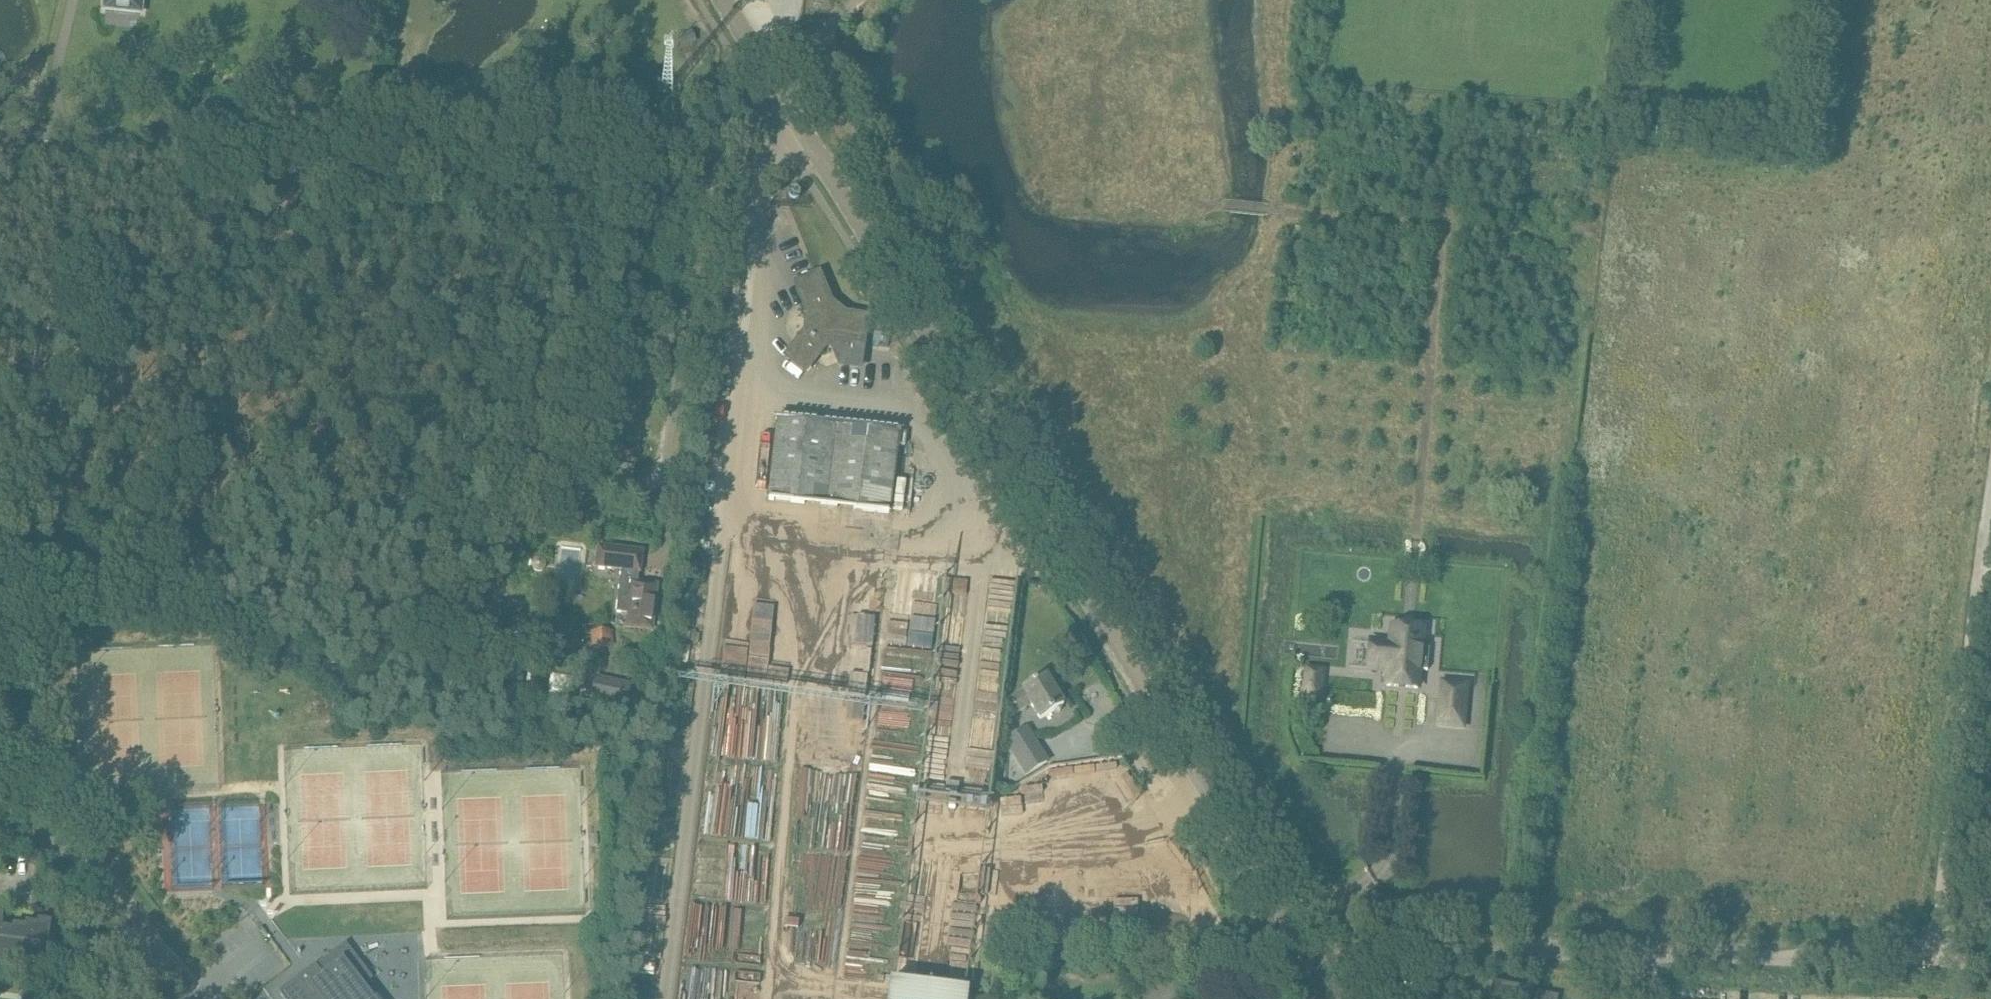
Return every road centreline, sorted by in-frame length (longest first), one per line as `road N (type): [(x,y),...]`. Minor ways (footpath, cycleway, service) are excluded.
road 1 (tertiary): [(1337,998),(794,117)]
road 2 (unclassified): [(794,117),(732,169),(715,203),(681,348),(666,509)]
road 3 (unclassified): [(196,998),(86,863),(48,837),(0,820)]
road 4 (tertiary): [(794,117),(723,0)]

